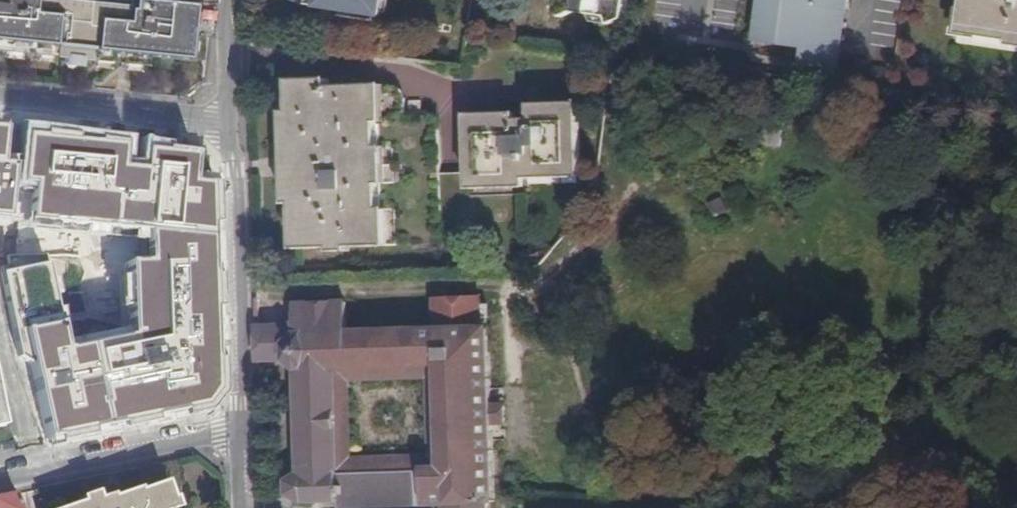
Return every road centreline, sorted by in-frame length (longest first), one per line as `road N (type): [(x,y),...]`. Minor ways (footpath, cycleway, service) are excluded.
road 1 (residential): [(243,427),(233,130)]
road 2 (residential): [(0,476),(243,427)]
road 3 (residential): [(233,130),(0,101)]
road 4 (residential): [(233,130),(231,0)]

